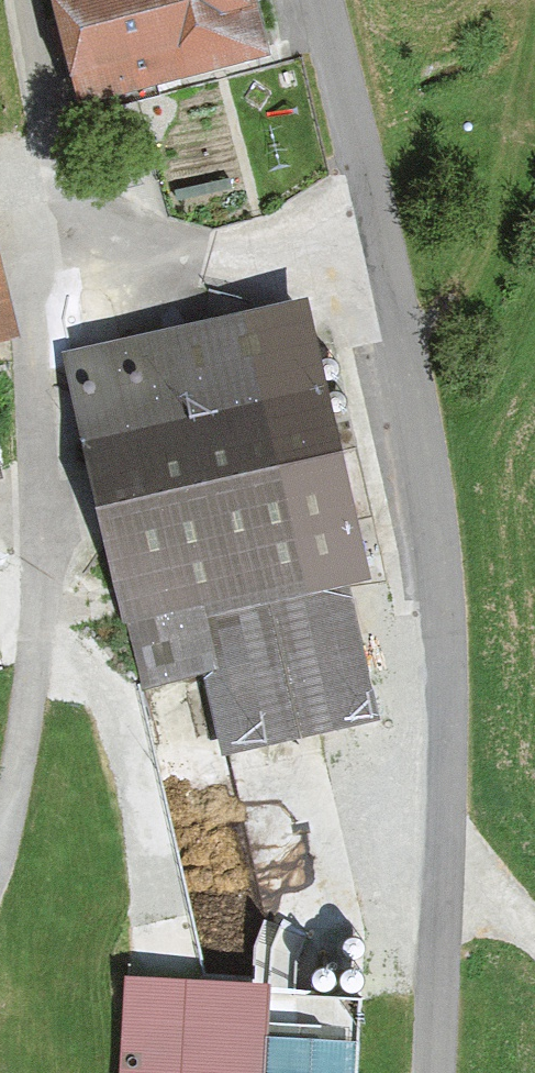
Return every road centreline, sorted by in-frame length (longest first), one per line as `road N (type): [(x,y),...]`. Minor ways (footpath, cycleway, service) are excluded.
road 1 (unclassified): [(439,1072),(455,849),(455,624),(416,341),(328,0)]
road 2 (track): [(43,309),(38,676),(0,848)]

